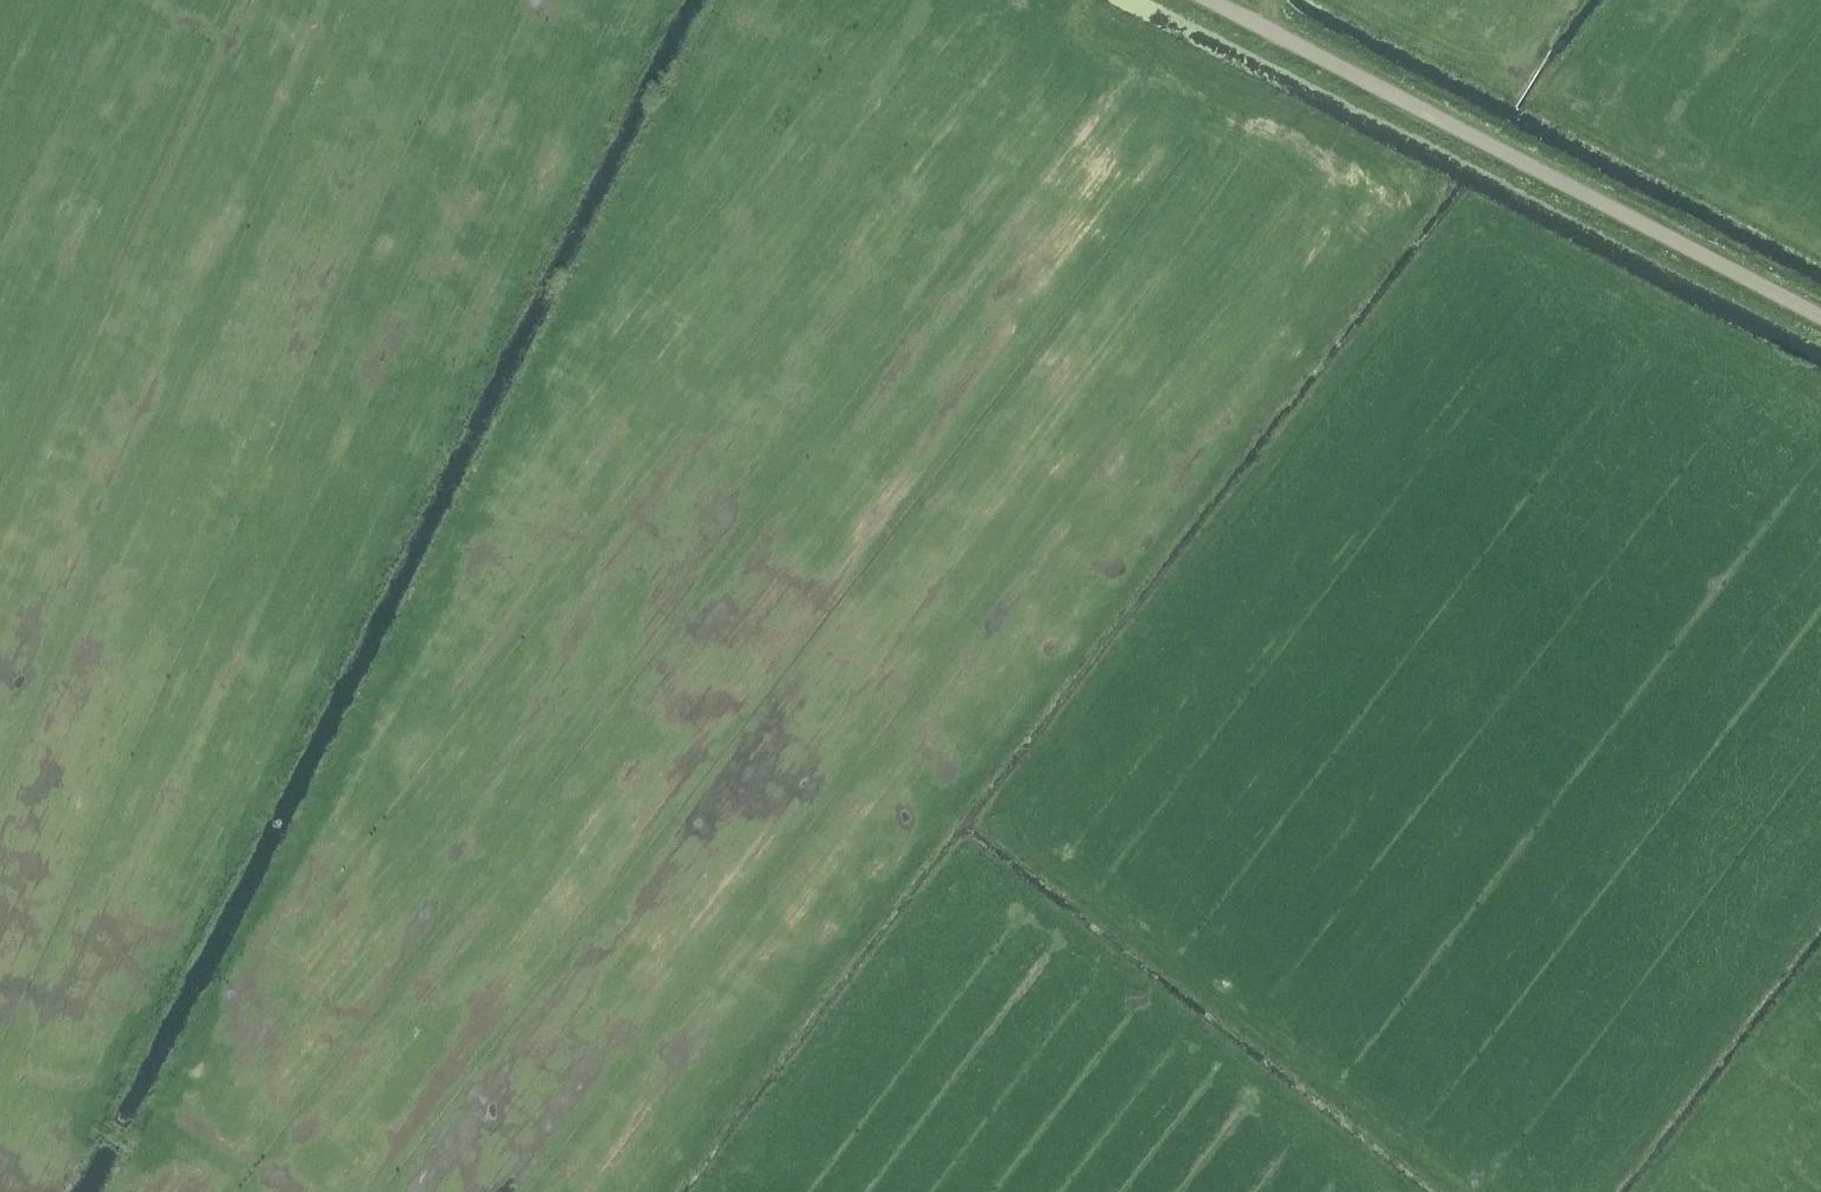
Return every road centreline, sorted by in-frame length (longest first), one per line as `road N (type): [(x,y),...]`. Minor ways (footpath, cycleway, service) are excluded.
road 1 (unclassified): [(1207,0),(1820,313)]

